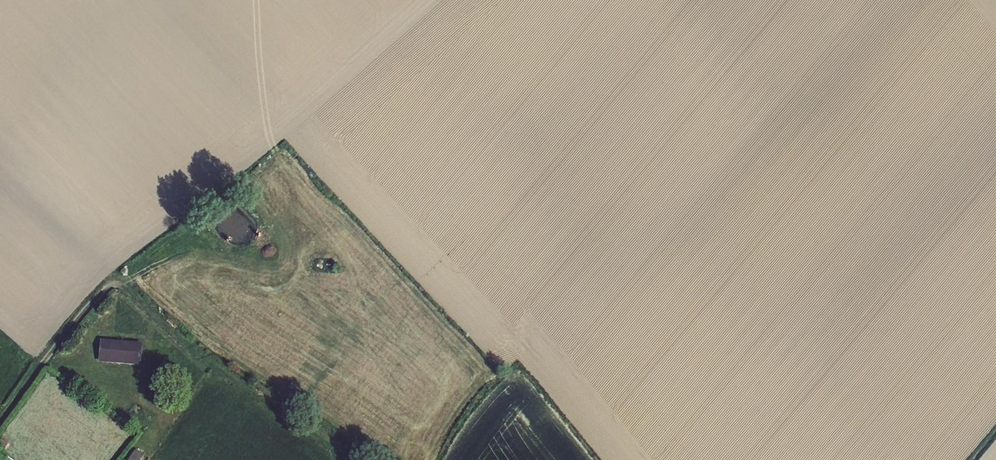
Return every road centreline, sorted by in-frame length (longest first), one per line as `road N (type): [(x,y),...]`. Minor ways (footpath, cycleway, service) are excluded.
road 1 (unclassified): [(0,419),(108,280)]

